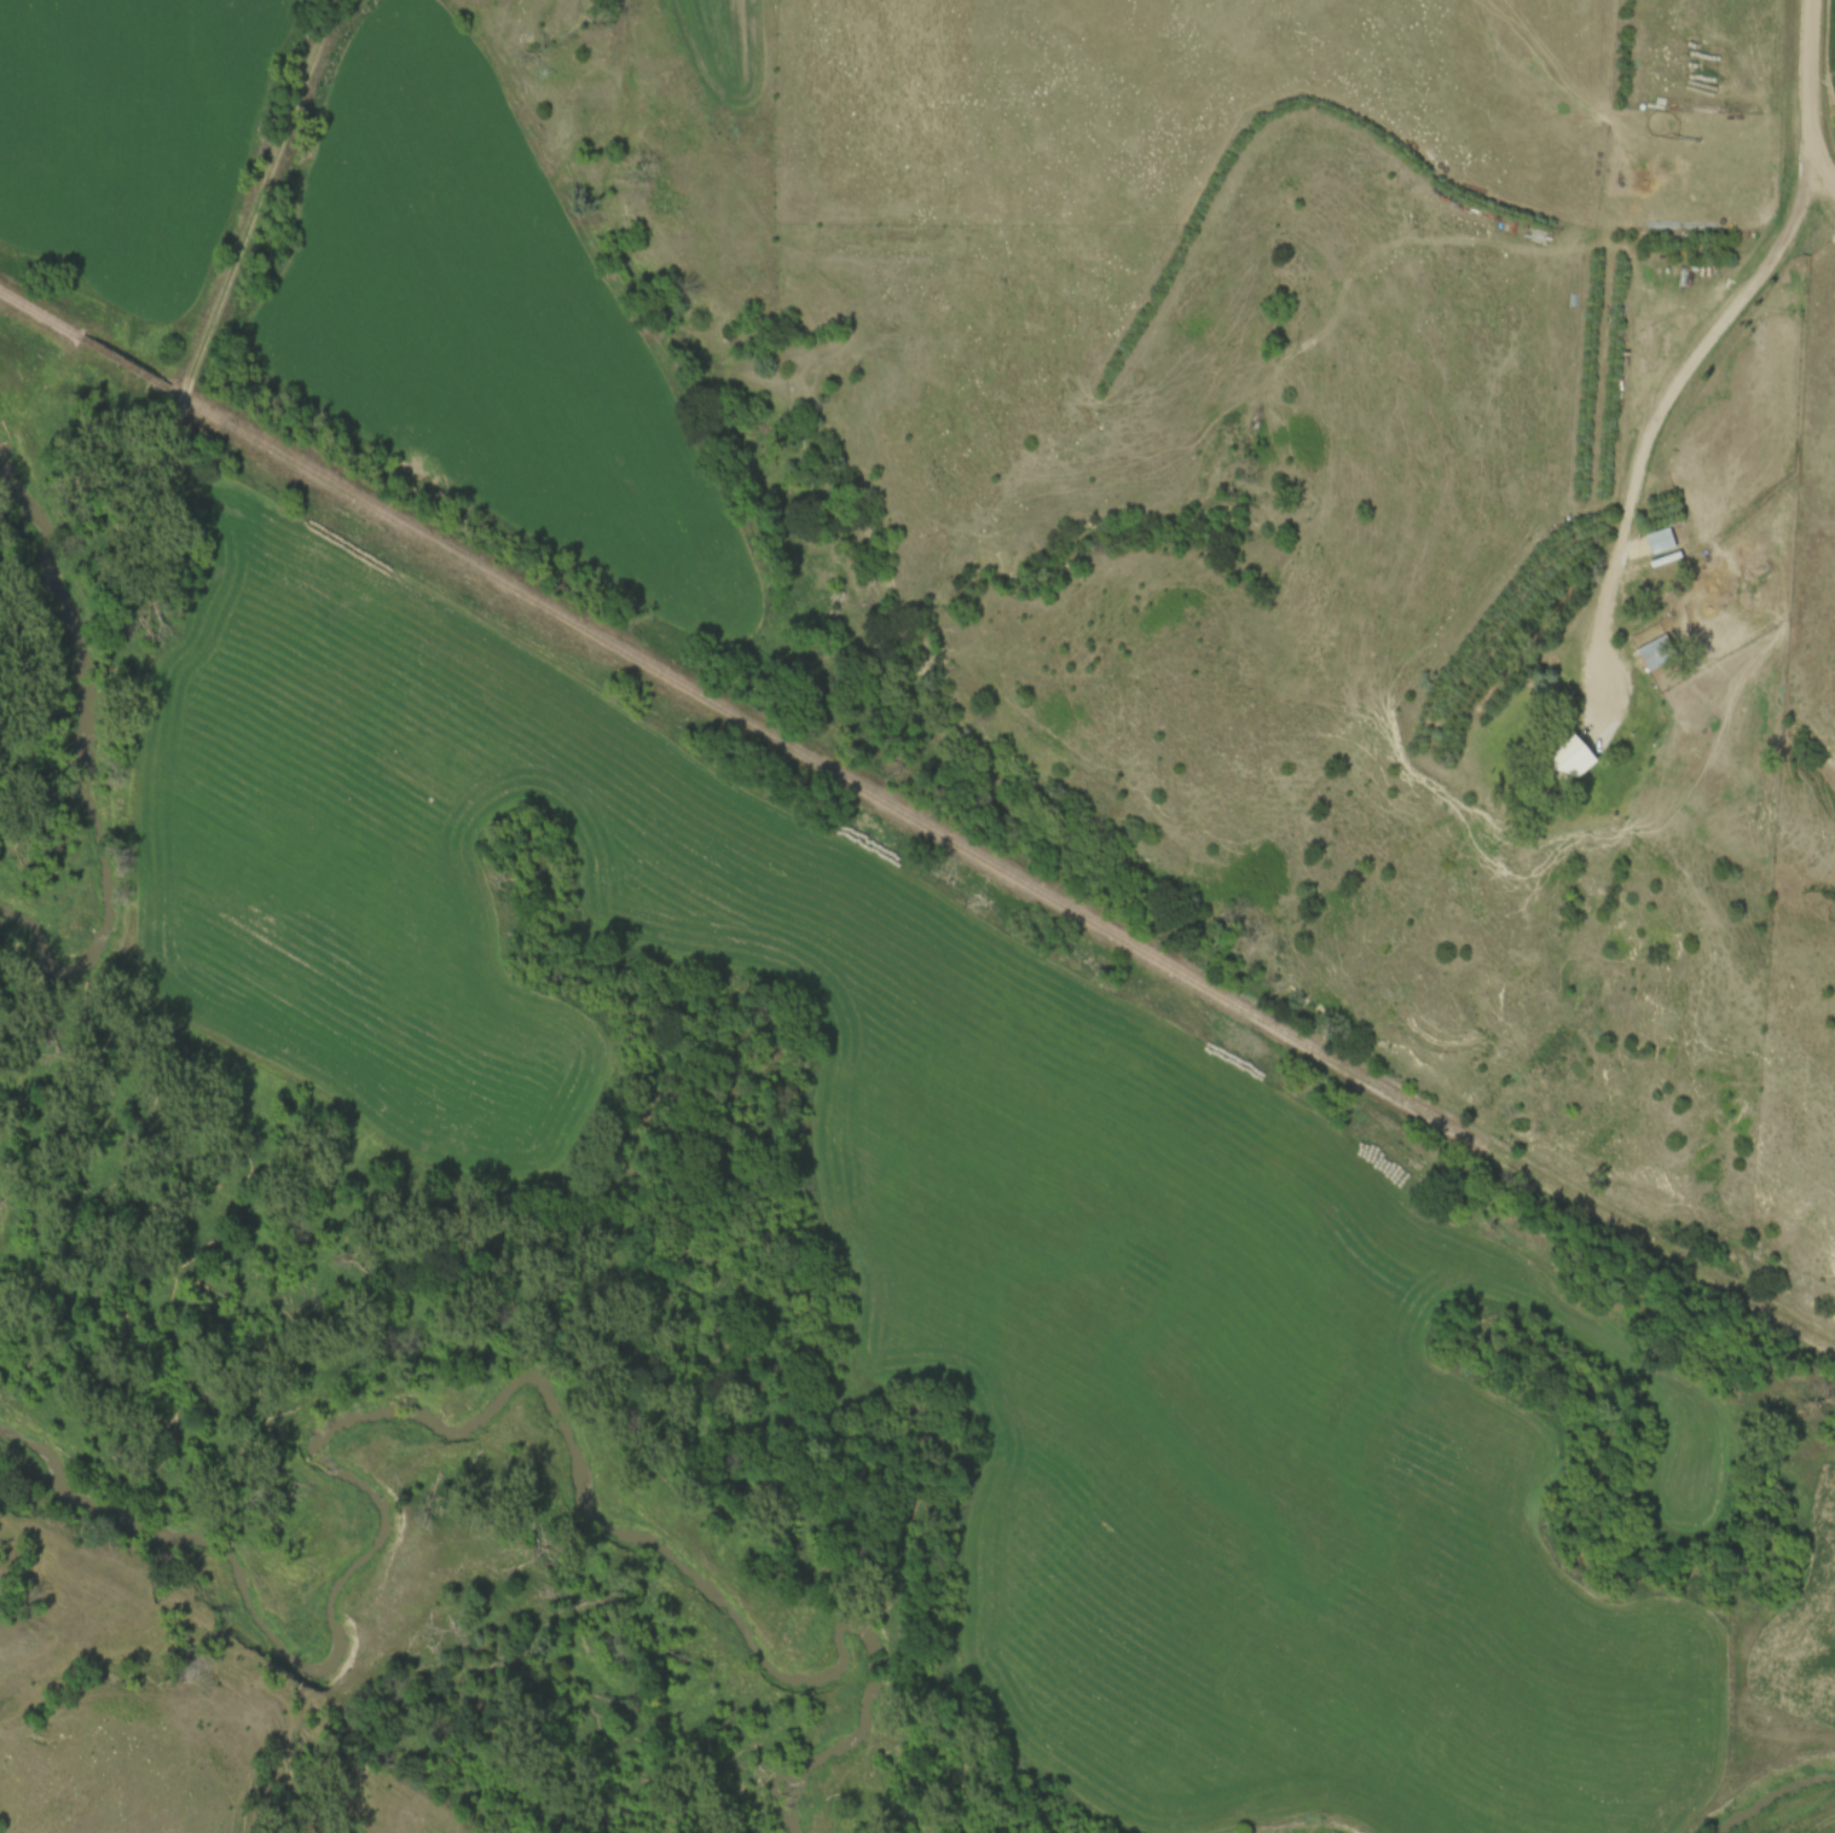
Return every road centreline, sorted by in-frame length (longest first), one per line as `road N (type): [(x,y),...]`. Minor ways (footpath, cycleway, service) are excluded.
road 1 (residential): [(1813,0),(1810,138),(1834,188)]

